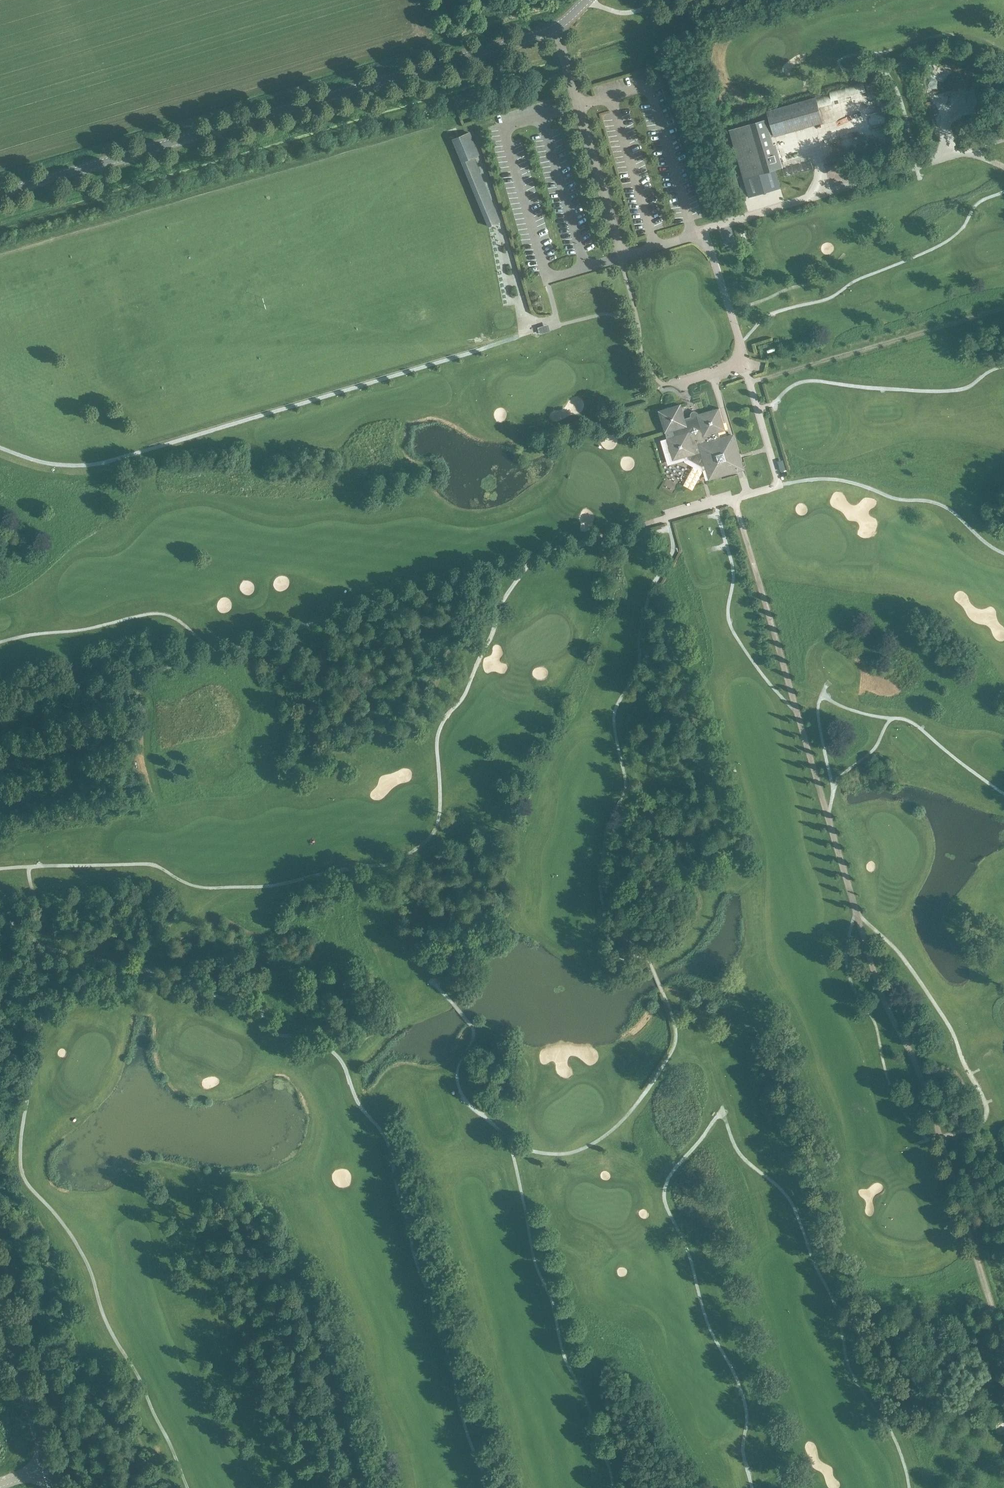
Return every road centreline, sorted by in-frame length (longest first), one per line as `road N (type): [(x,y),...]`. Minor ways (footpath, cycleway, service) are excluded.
road 1 (unclassified): [(0,196),(557,29),(587,0)]
road 2 (tertiary): [(51,1471),(0,1296)]
road 3 (track): [(886,487),(951,504),(1003,540)]

